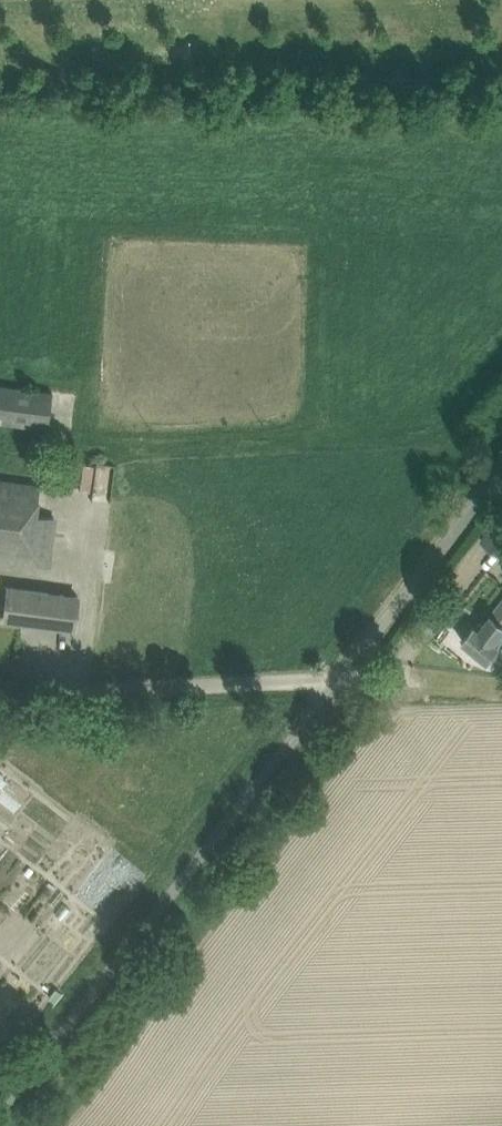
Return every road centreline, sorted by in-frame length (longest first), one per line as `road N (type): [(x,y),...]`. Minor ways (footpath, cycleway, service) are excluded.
road 1 (residential): [(0,696),(341,678)]

